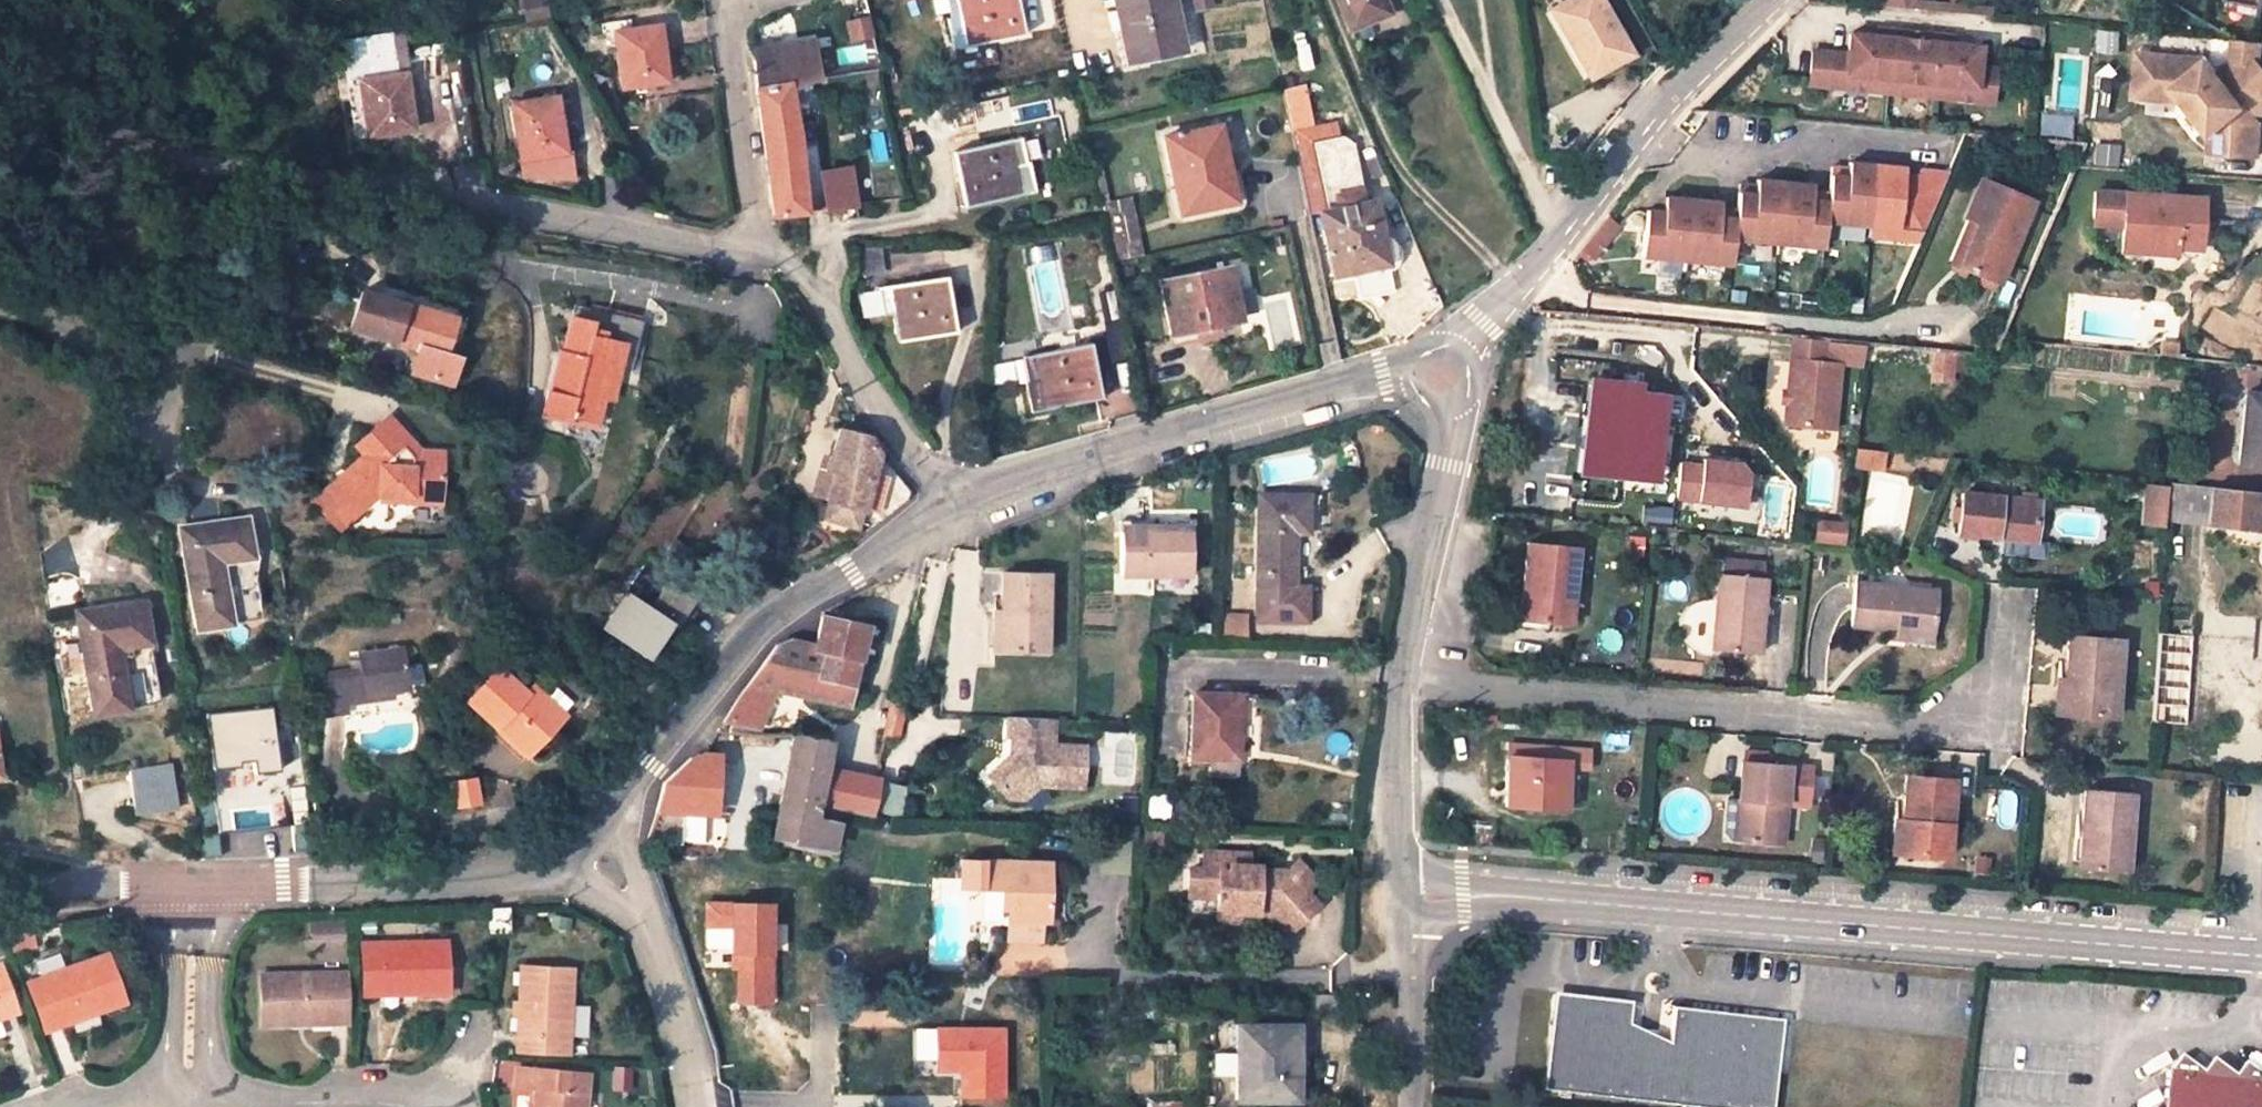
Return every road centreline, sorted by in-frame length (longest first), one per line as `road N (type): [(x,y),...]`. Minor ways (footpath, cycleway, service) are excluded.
road 1 (unclassified): [(1407,897),(1509,893),(2261,955)]
road 2 (residential): [(2001,613),(1988,730),(1405,681)]
road 3 (unclassified): [(130,154),(293,172),(749,251)]
road 4 (unclassified): [(0,310),(47,324),(108,363),(148,438),(172,434),(172,373),(158,323),(98,222),(90,177),(98,155),(130,154)]
road 5 (residential): [(935,501),(1069,460),(1436,373)]
road 6 (residential): [(1768,0),(1436,373)]
road 7 (residential): [(598,854),(663,749),(745,644),(935,501)]
road 8 (unclassified): [(210,887),(474,875),(598,854)]
road 9 (unclassified): [(749,251),(773,255),(822,304),(935,501)]
road 10 (residential): [(1405,681),(1440,486),(1445,418),(1436,373)]
road 11 (unclassified): [(598,854),(665,991),(691,1106)]
road 12 (unclassified): [(726,0),(749,251)]
road 13 (residential): [(1407,897),(1405,681)]
road 14 (residential): [(171,887),(166,1097)]
road 15 (residential): [(1410,1106),(1407,897)]
road 16 (residential): [(211,1096),(210,887)]
road 17 (residential): [(211,1096),(401,1106)]
road 18 (unclassified): [(0,26),(130,154)]
road 19 (unclassified): [(0,887),(171,887)]

